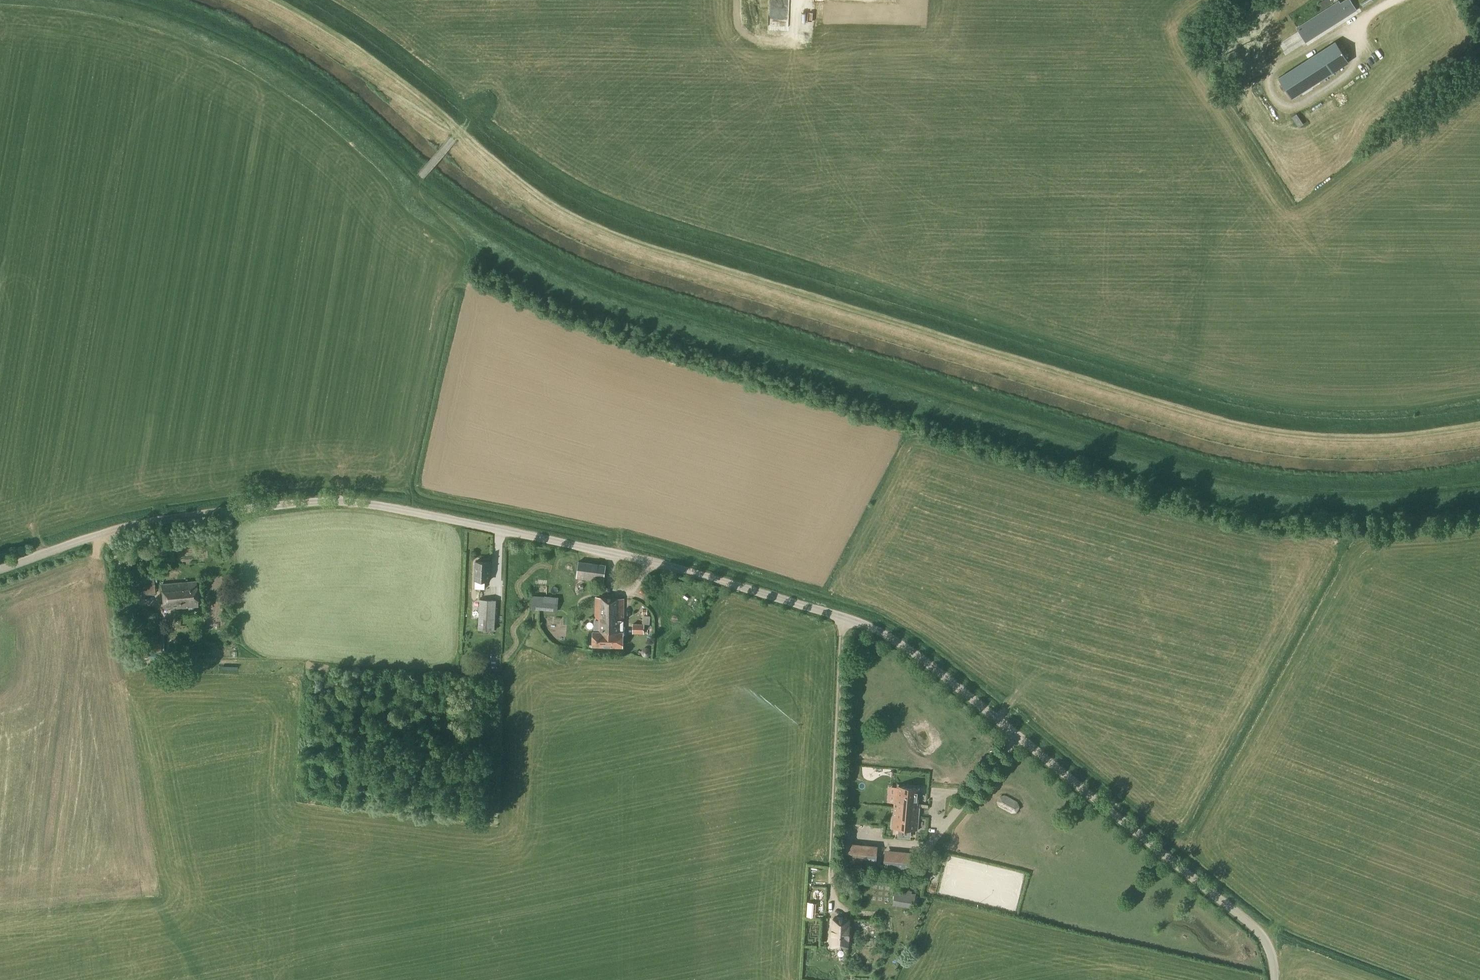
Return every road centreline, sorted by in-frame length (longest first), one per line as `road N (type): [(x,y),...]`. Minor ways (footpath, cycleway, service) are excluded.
road 1 (unclassified): [(1278,979),(1263,930),(905,645),(843,616),(620,555),(337,500),(145,528),(0,570)]

